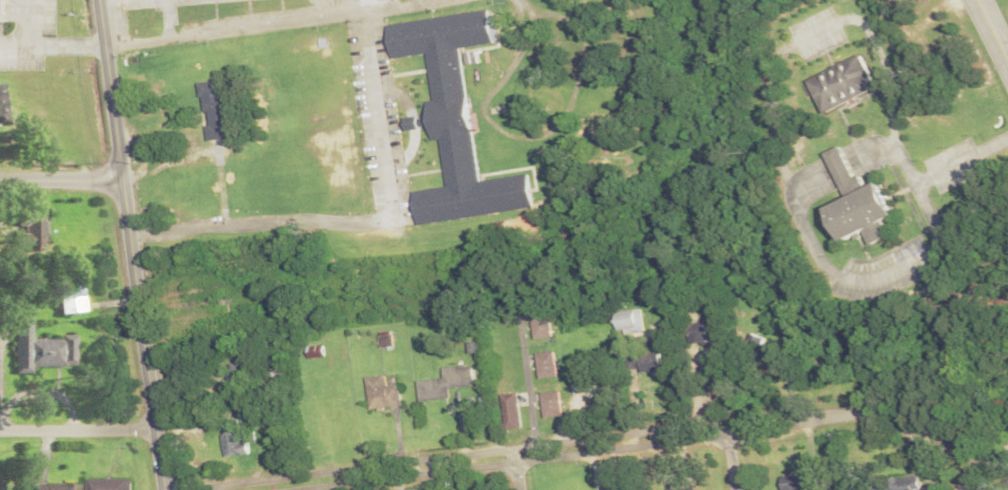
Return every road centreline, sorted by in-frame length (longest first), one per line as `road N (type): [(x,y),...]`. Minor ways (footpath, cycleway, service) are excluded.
road 1 (residential): [(257,489),(868,409),(915,417),(973,448)]
road 2 (secondary): [(166,489),(100,0)]
road 3 (residential): [(105,49),(379,0)]
road 4 (residential): [(158,426),(0,426)]
road 5 (secondary): [(123,173),(0,173)]

